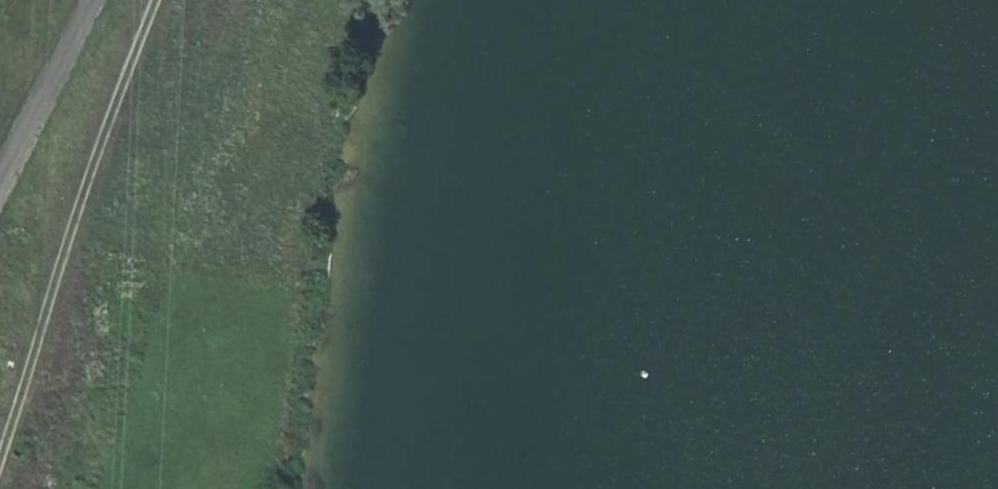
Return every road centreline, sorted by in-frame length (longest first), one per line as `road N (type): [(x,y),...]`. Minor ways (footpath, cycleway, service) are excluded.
road 1 (track): [(4,488),(163,0)]

